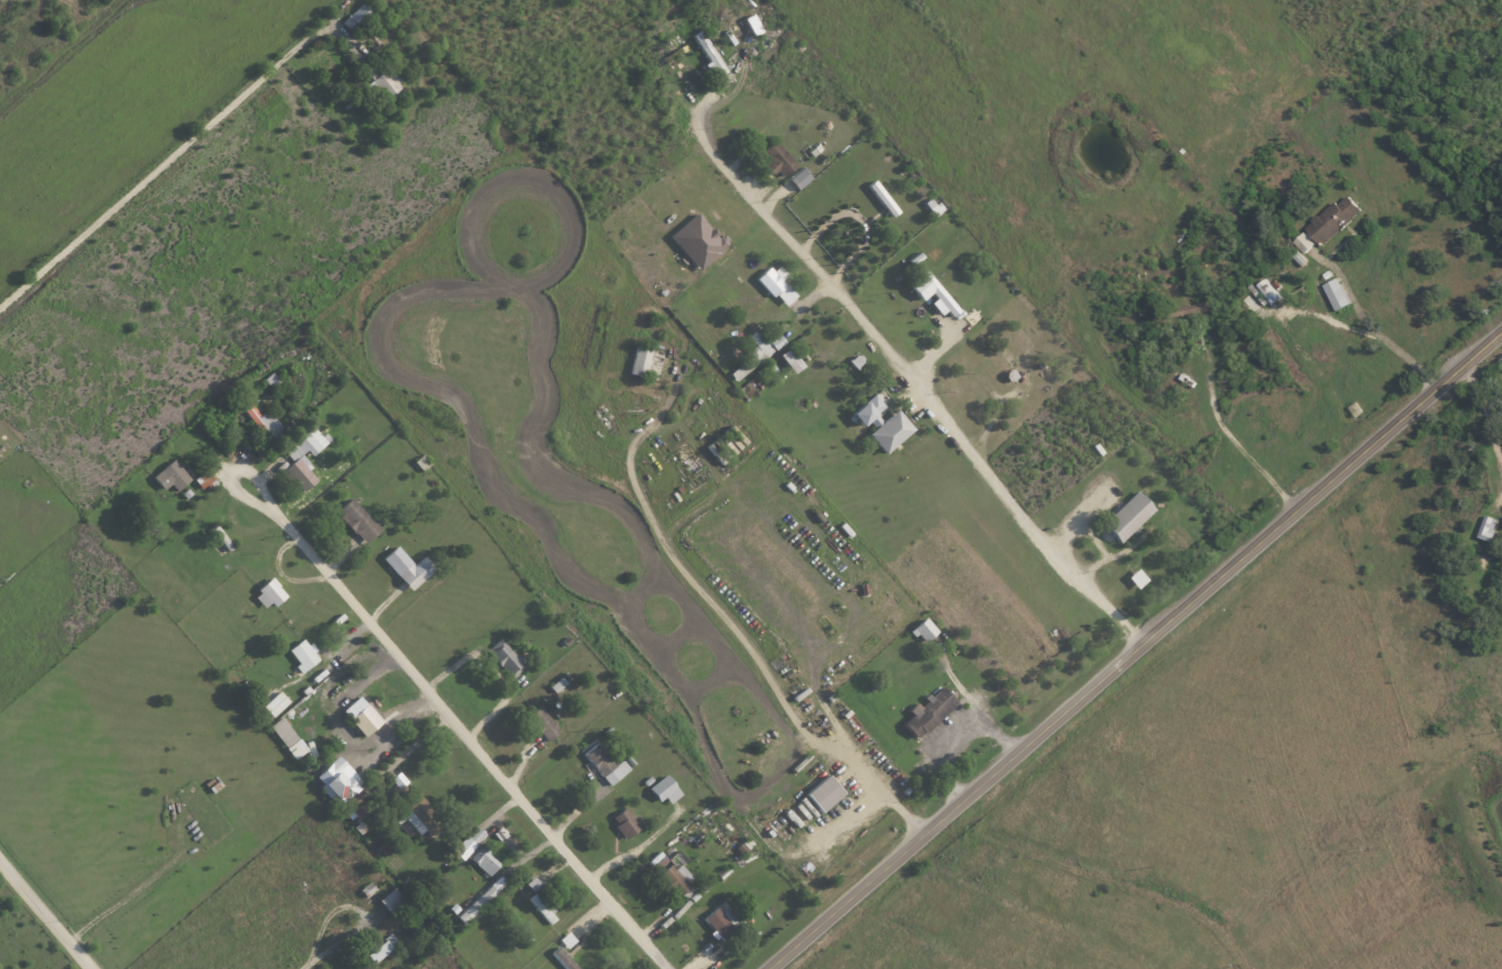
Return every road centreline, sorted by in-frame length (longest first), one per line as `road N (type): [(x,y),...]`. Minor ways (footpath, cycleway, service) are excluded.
road 1 (tertiary): [(772,968),(1501,333)]
road 2 (residential): [(671,968),(230,460)]
road 3 (residential): [(954,425),(716,160),(693,124)]
road 4 (residential): [(1143,646),(954,425)]
road 5 (residential): [(94,968),(0,858)]

